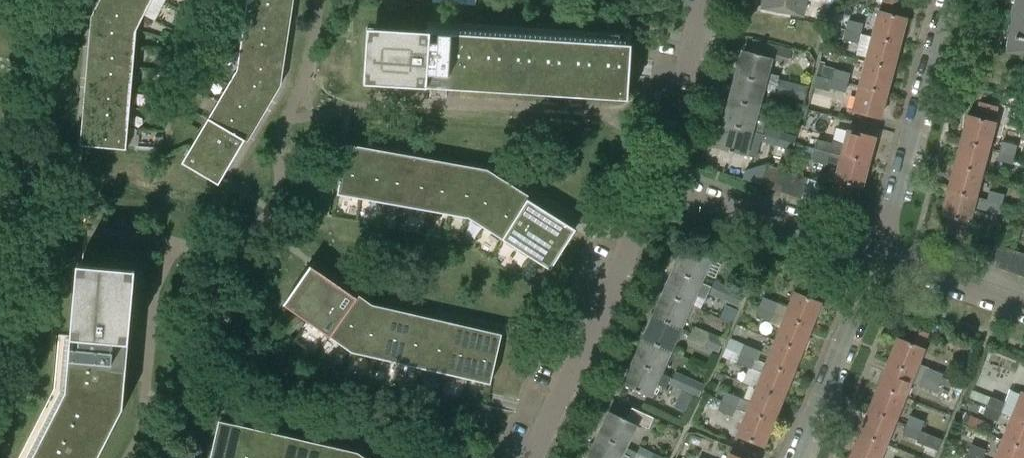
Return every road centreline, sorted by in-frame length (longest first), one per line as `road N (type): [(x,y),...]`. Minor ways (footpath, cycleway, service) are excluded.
road 1 (residential): [(529,457),(658,180)]
road 2 (residential): [(875,257),(945,0)]
road 3 (residential): [(875,257),(658,180)]
road 4 (residential): [(795,457),(875,257)]
road 5 (residential): [(658,180),(702,0)]
road 6 (residential): [(1023,310),(875,257)]

